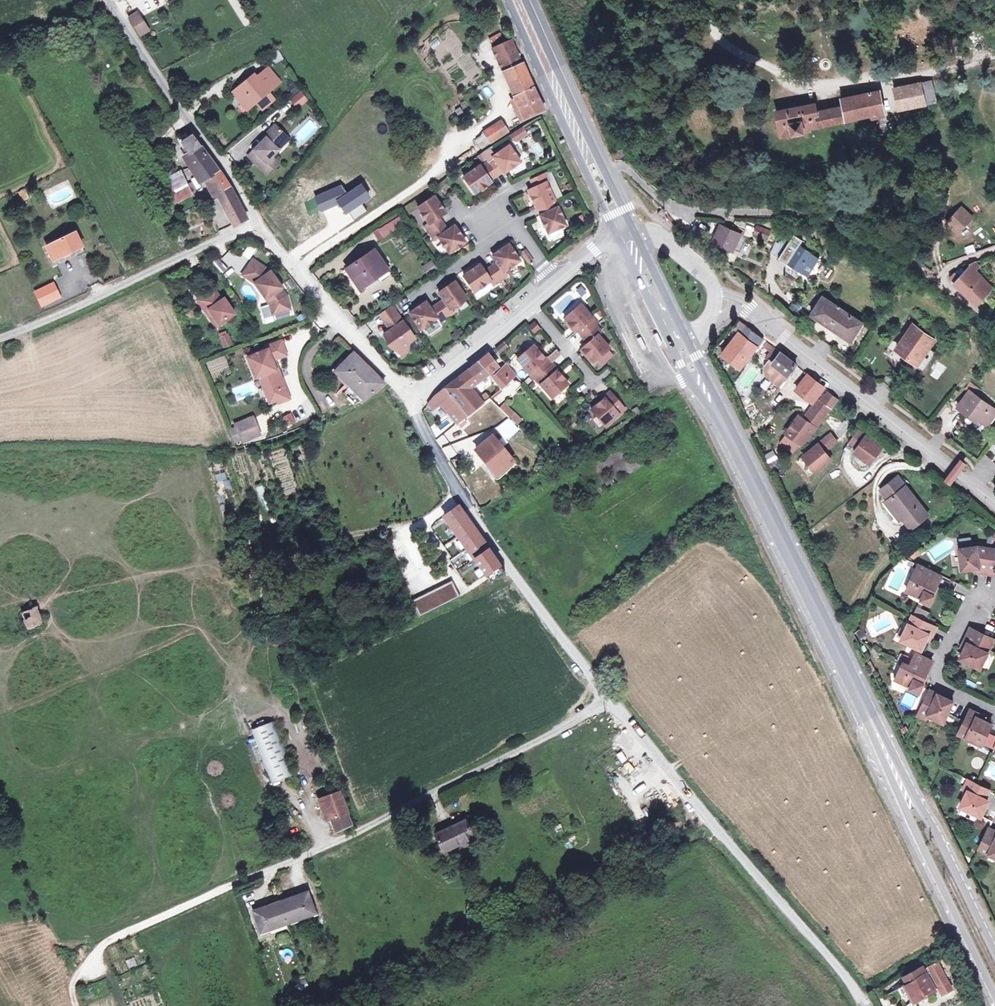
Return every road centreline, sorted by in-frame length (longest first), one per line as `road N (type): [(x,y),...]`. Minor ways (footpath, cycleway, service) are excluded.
road 1 (unclassified): [(611,697),(358,832),(106,943),(71,987),(74,1005)]
road 2 (unclassified): [(865,1005),(847,969),(709,820),(611,697)]
road 3 (secondary): [(879,747),(706,396)]
road 4 (residential): [(600,164),(625,166),(673,204),(838,220),(939,282)]
road 5 (unclassified): [(611,697),(456,488),(408,392)]
road 6 (residential): [(994,501),(751,311)]
road 7 (unclassified): [(0,335),(176,264),(259,220)]
road 8 (secondary): [(879,747),(994,997)]
road 9 (secondary): [(506,0),(618,241)]
road 10 (unclassified): [(259,220),(111,0)]
road 11 (secondary): [(994,954),(933,828),(879,747)]
road 12 (residential): [(259,220),(376,365),(408,392)]
road 13 (secondary): [(600,164),(526,0)]
road 14 (residential): [(994,711),(934,680),(974,603)]
road 15 (residential): [(529,306),(425,390),(408,392)]
road 16 (secondary): [(644,292),(679,364),(706,396)]

